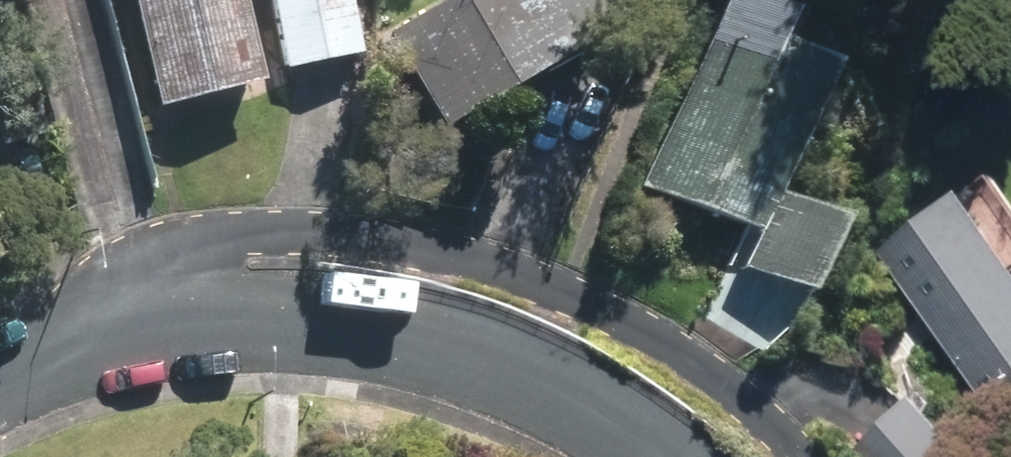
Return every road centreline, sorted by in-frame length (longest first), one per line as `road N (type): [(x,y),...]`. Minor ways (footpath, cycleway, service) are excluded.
road 1 (residential): [(159,319),(181,273),(227,247),(290,236),(445,252),(565,292),(660,343),(767,411),(806,456)]
road 2 (residential): [(650,456),(509,375),(357,326),(159,319)]
road 3 (residential): [(159,319),(0,381)]

